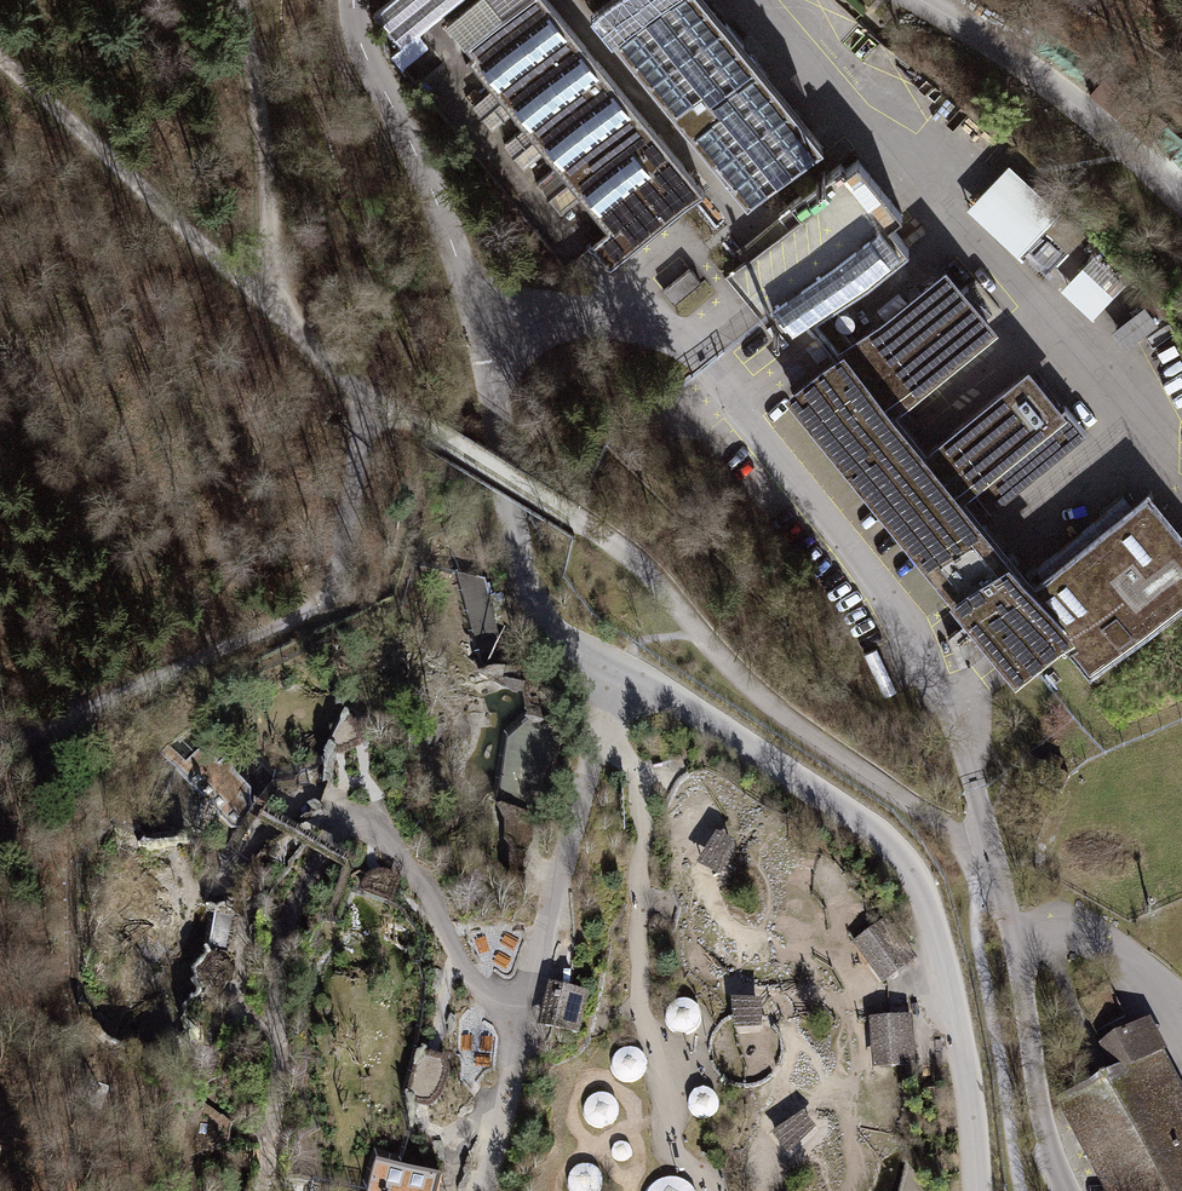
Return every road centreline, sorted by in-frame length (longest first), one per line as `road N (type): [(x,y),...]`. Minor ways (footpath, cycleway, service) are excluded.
road 1 (track): [(365,397),(573,517),(646,571),(744,682),(829,750),(991,853)]
road 2 (track): [(0,752),(314,608),(336,581),(365,397)]
road 3 (track): [(0,59),(270,310)]
road 4 (residential): [(1066,1190),(1042,1134),(1016,940),(991,853)]
road 5 (track): [(270,310),(270,192),(240,0)]
road 6 (track): [(270,310),(365,397)]

